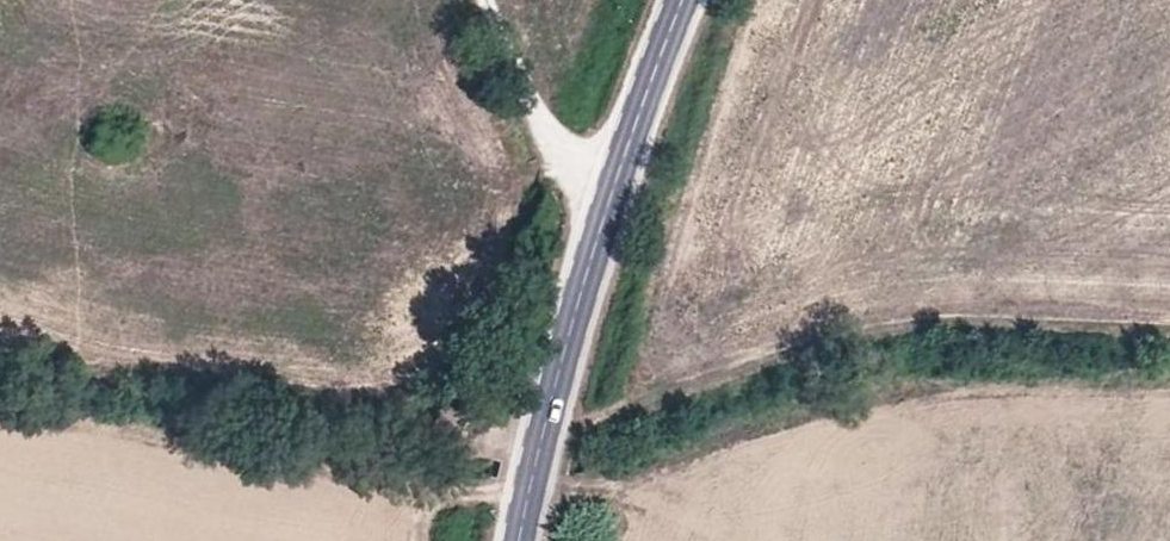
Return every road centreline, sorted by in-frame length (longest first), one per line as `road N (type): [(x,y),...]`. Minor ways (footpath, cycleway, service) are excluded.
road 1 (tertiary): [(684,0),(567,345),(520,540)]
road 2 (track): [(543,429),(649,398),(681,238),(760,0)]
road 3 (track): [(610,206),(548,135),(484,0)]

